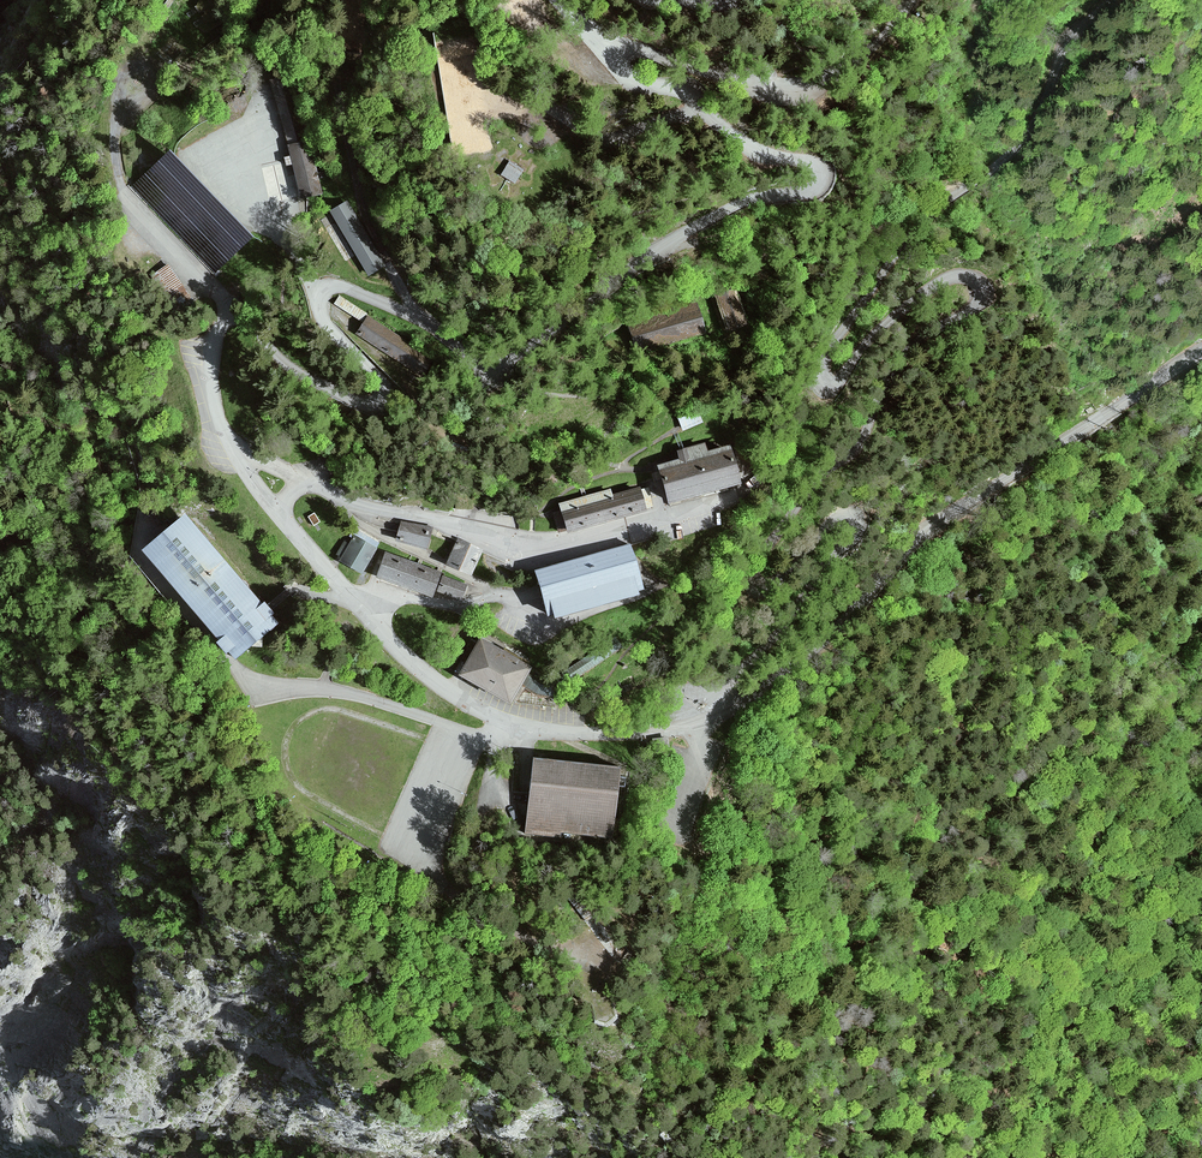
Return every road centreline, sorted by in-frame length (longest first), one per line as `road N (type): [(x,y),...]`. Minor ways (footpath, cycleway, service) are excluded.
road 1 (unclassified): [(1112,0),(1067,50),(1025,138),(917,228),(827,354),(823,377),(835,385),(882,327),(926,291),(960,275),(980,283),(979,302),(908,350),(856,450),(819,477),(751,573),(748,588),(763,593),(833,520),(859,518),(856,535),(781,632),(741,667),(739,689),(747,700)]
road 2 (tertiary): [(747,700),(955,510),(1201,346)]
road 3 (track): [(705,108),(617,137),(566,128)]

